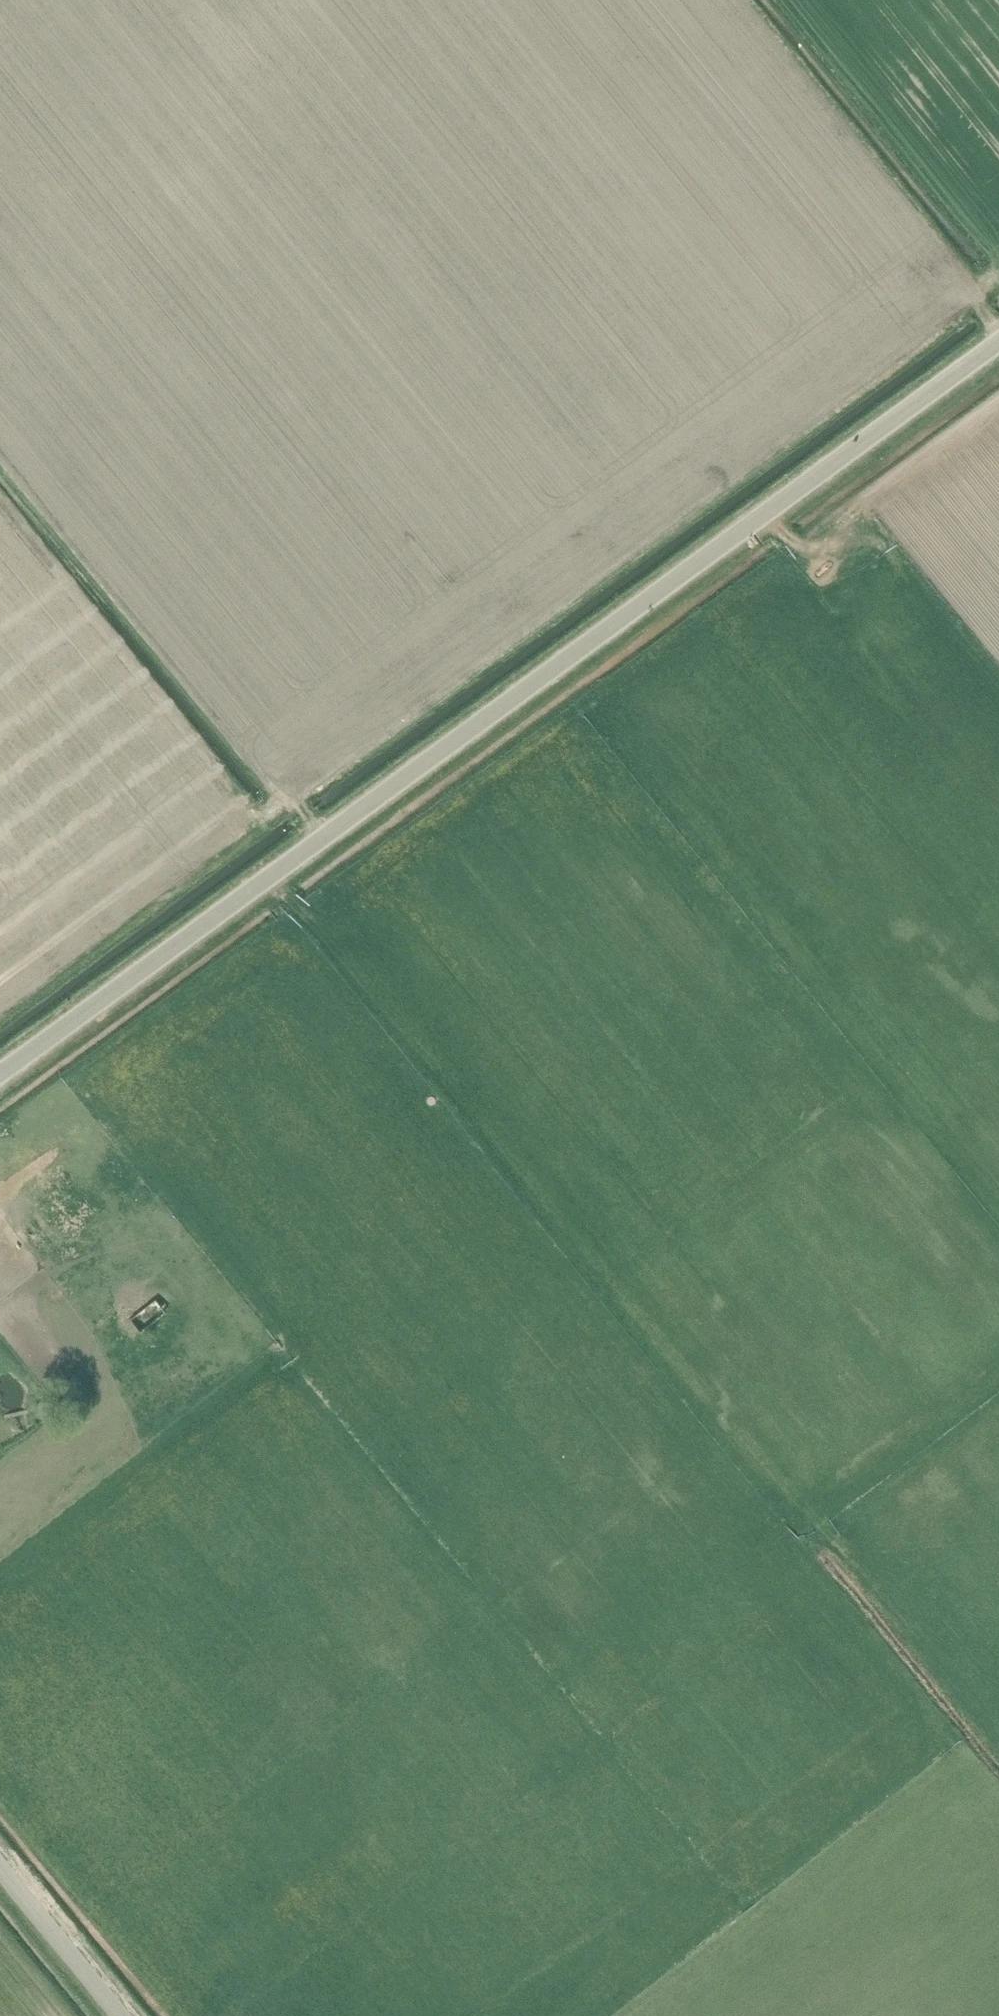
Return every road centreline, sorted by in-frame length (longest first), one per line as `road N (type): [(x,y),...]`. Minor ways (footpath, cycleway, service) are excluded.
road 1 (unclassified): [(0,1081),(998,342)]
road 2 (tertiary): [(117,2015),(0,1872)]

